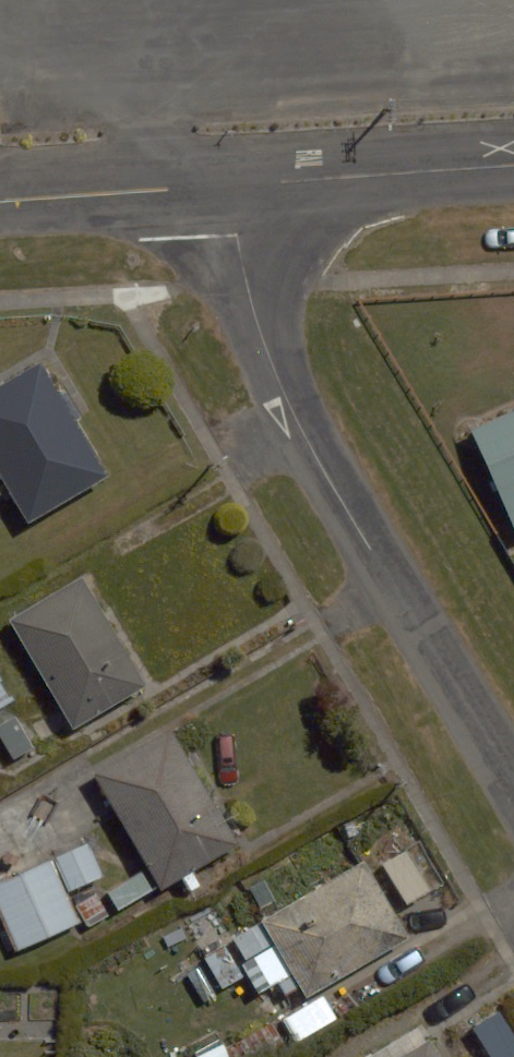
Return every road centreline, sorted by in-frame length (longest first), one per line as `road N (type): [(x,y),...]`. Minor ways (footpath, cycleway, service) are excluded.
road 1 (residential): [(237,186),(244,282),(285,396),(513,787)]
road 2 (residential): [(237,186),(513,169)]
road 3 (residential): [(0,203),(237,186)]

